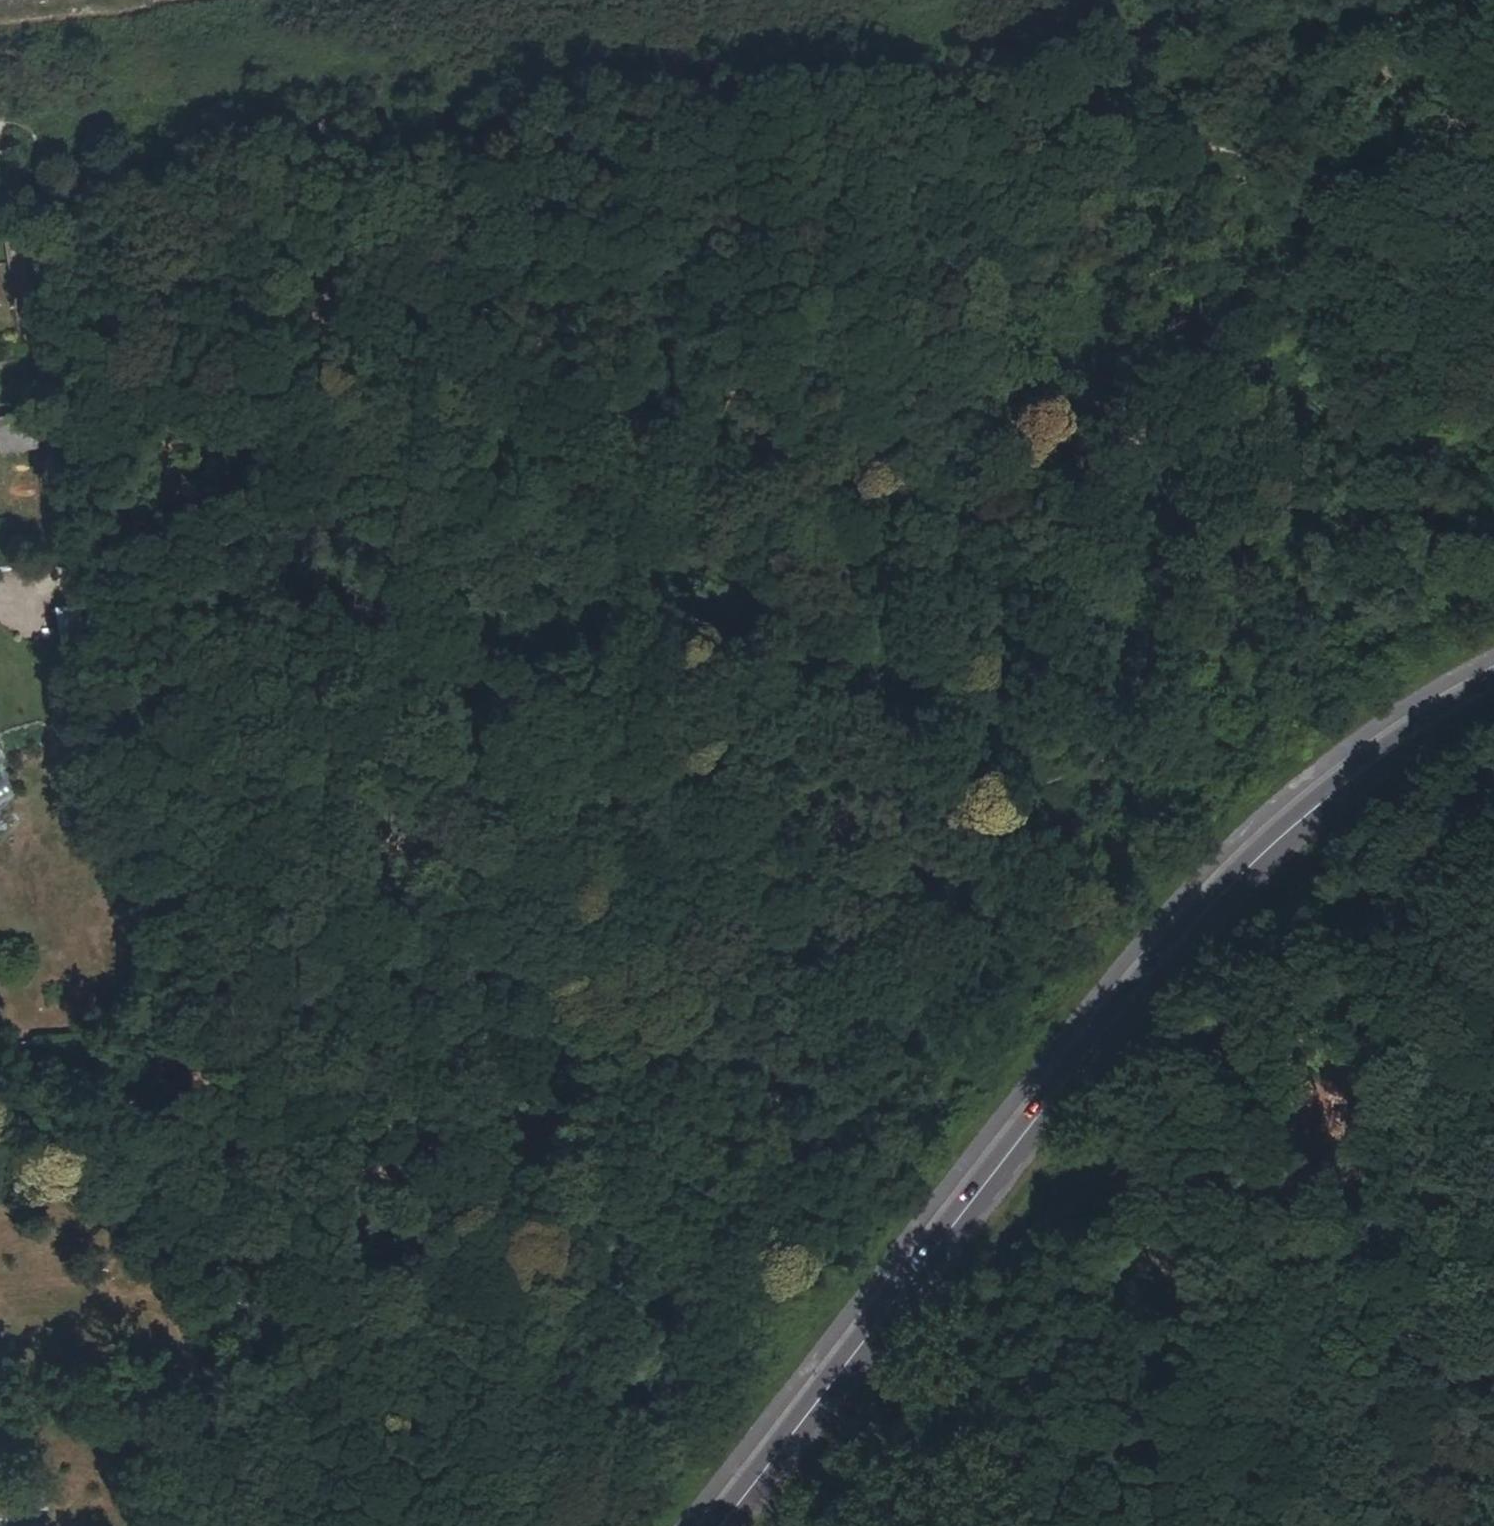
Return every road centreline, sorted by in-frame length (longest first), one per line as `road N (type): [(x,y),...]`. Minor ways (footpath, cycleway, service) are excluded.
road 1 (track): [(0,122),(15,119),(66,273),(200,542),(298,701),(440,903),(543,1096),(675,1313),(766,1199),(815,1103),(941,968),(987,842),(1057,788),(1149,753),(1248,644),(1493,478)]
road 2 (secondary): [(1493,690),(1363,770),(1193,927),(722,1525)]

